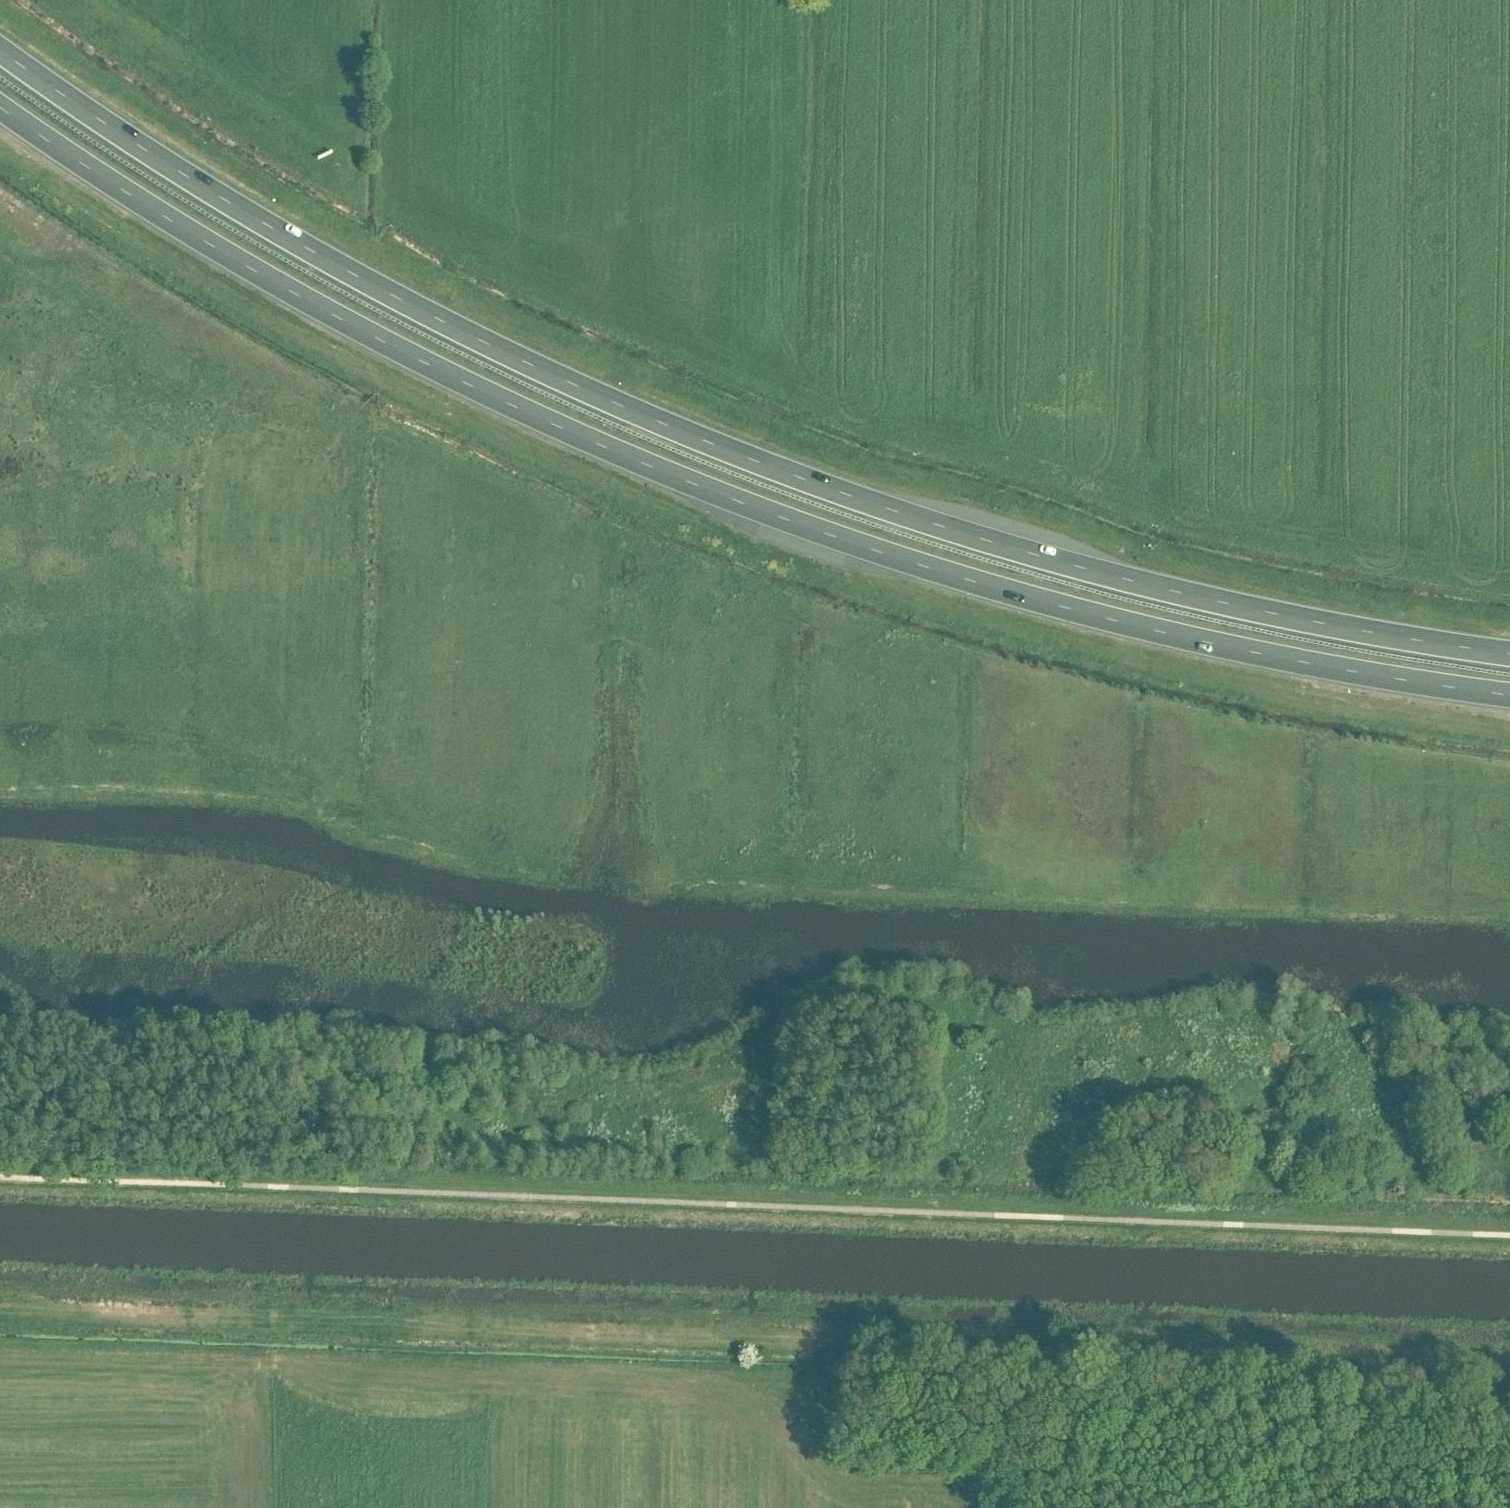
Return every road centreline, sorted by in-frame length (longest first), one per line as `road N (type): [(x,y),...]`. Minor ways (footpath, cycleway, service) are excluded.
road 1 (trunk): [(1509,654),(1270,614),(1076,567),(712,444),(356,277),(142,148),(0,50)]
road 2 (trunk): [(0,107),(339,318),(699,485),(1066,608),(1261,654),(1509,695)]

